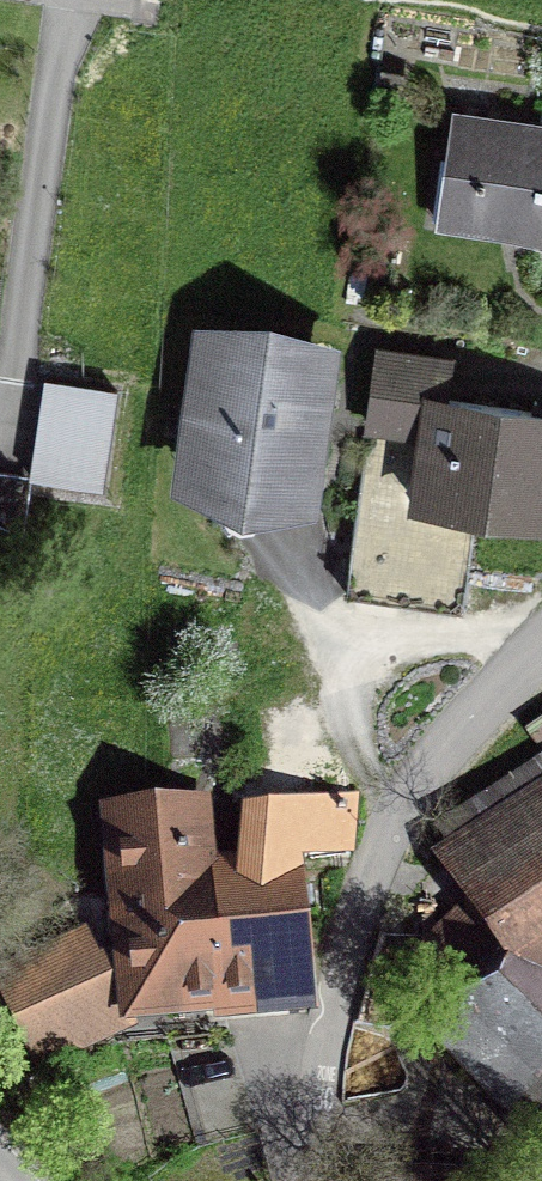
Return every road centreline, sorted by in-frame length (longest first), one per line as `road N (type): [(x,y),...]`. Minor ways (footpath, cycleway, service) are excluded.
road 1 (residential): [(541,656),(401,800),(360,887),(308,1114),(309,1180)]

